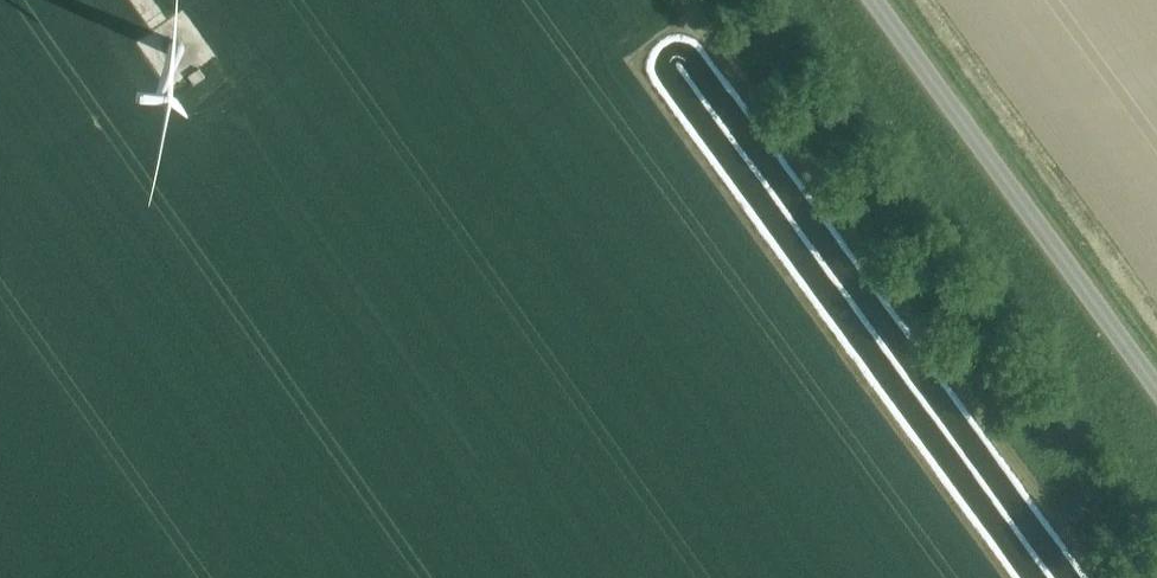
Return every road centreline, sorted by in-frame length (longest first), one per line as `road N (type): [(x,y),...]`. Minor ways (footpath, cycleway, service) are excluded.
road 1 (unclassified): [(1156,392),(871,0)]

